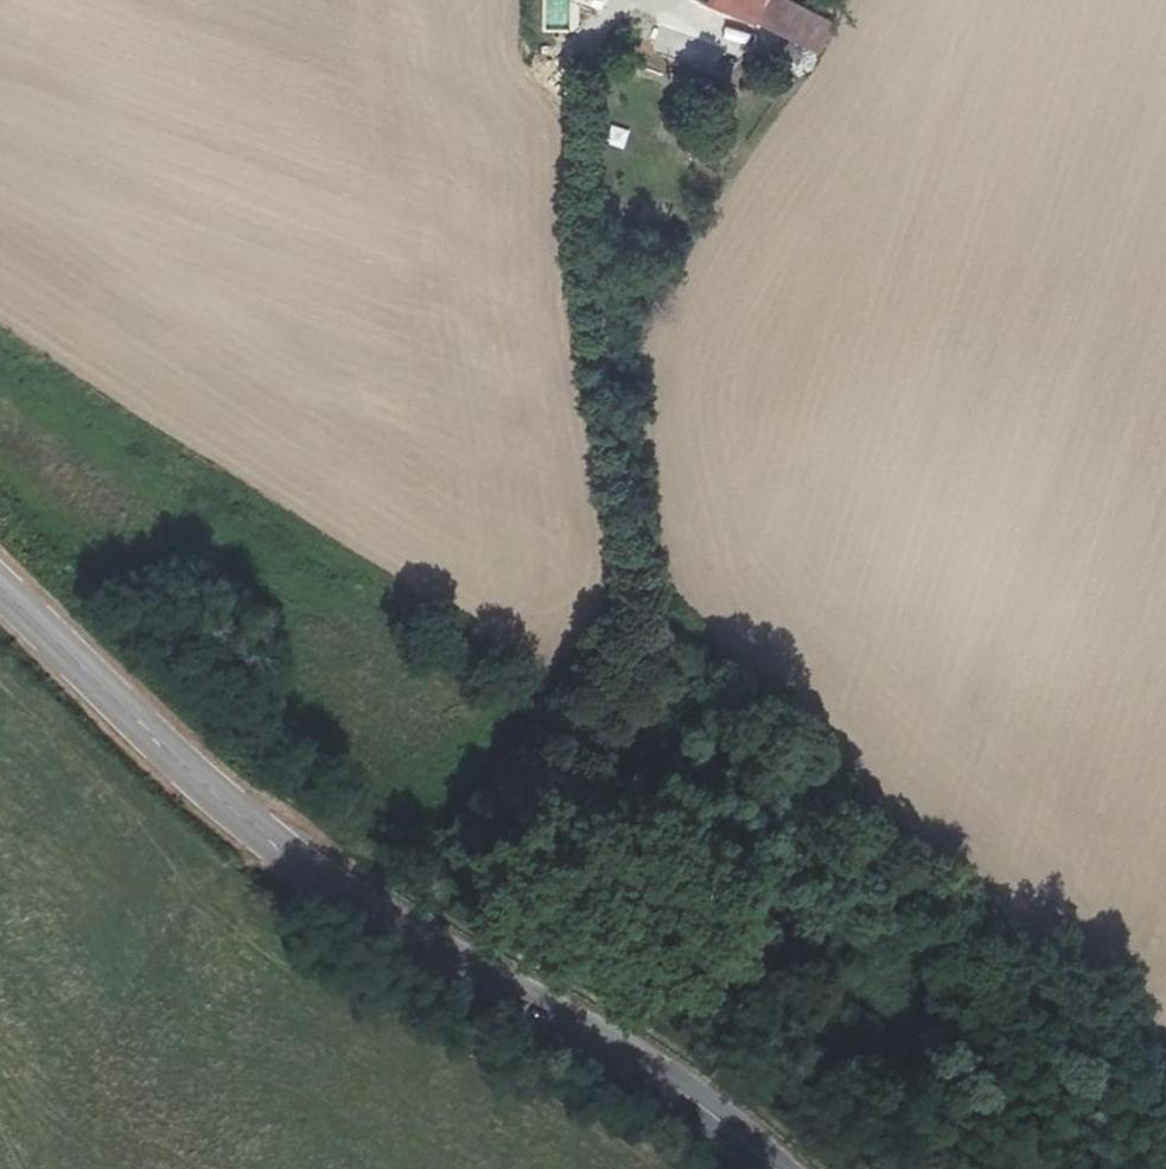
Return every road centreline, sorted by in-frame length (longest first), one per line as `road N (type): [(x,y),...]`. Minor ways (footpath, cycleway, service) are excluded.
road 1 (secondary): [(0,600),(162,754),(326,883),(641,1059),(775,1168)]

